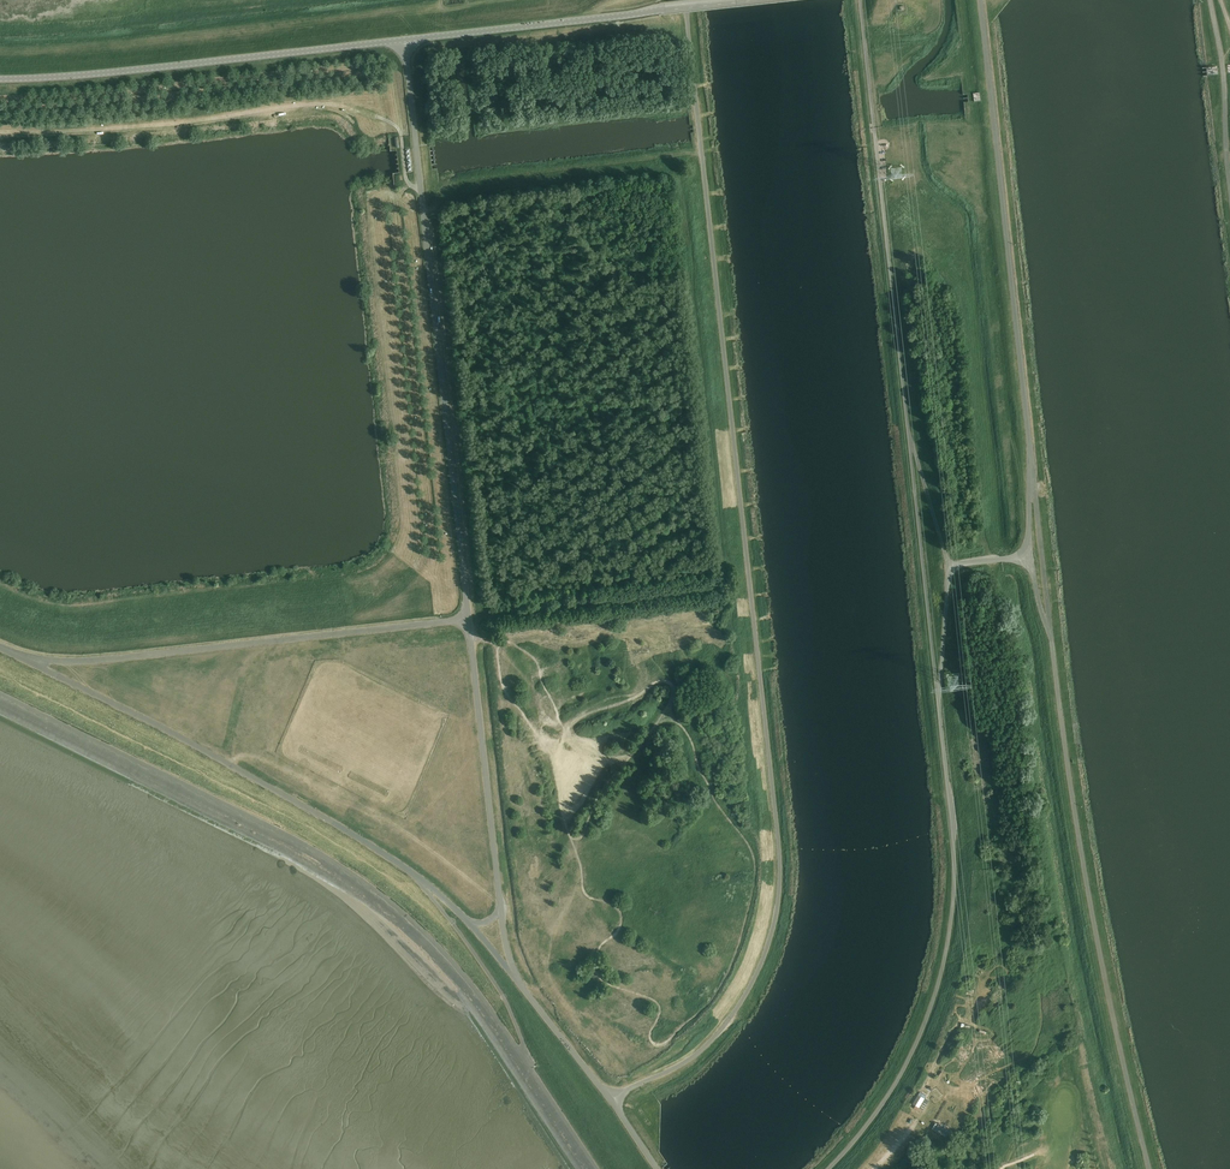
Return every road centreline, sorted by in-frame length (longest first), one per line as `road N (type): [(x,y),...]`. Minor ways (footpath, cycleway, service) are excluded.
road 1 (unclassified): [(613,1100),(698,1056),(765,975),(787,877),(686,0)]
road 2 (unclassified): [(468,619),(403,40)]
road 3 (unclassified): [(874,128),(937,690)]
road 4 (unclassified): [(471,925),(377,843),(25,657)]
road 5 (unclassified): [(828,1168),(906,1062),(946,953),(955,854),(937,690)]
road 6 (unclassified): [(25,657),(468,619)]
road 7 (tertiary): [(403,40),(0,78)]
road 8 (tertiary): [(403,40),(759,0)]
road 9 (unclassified): [(500,911),(468,619)]
road 10 (unclassified): [(1229,187),(1210,0)]
road 11 (unclassified): [(613,1100),(511,973)]
road 12 (unclassified): [(874,128),(860,0)]

